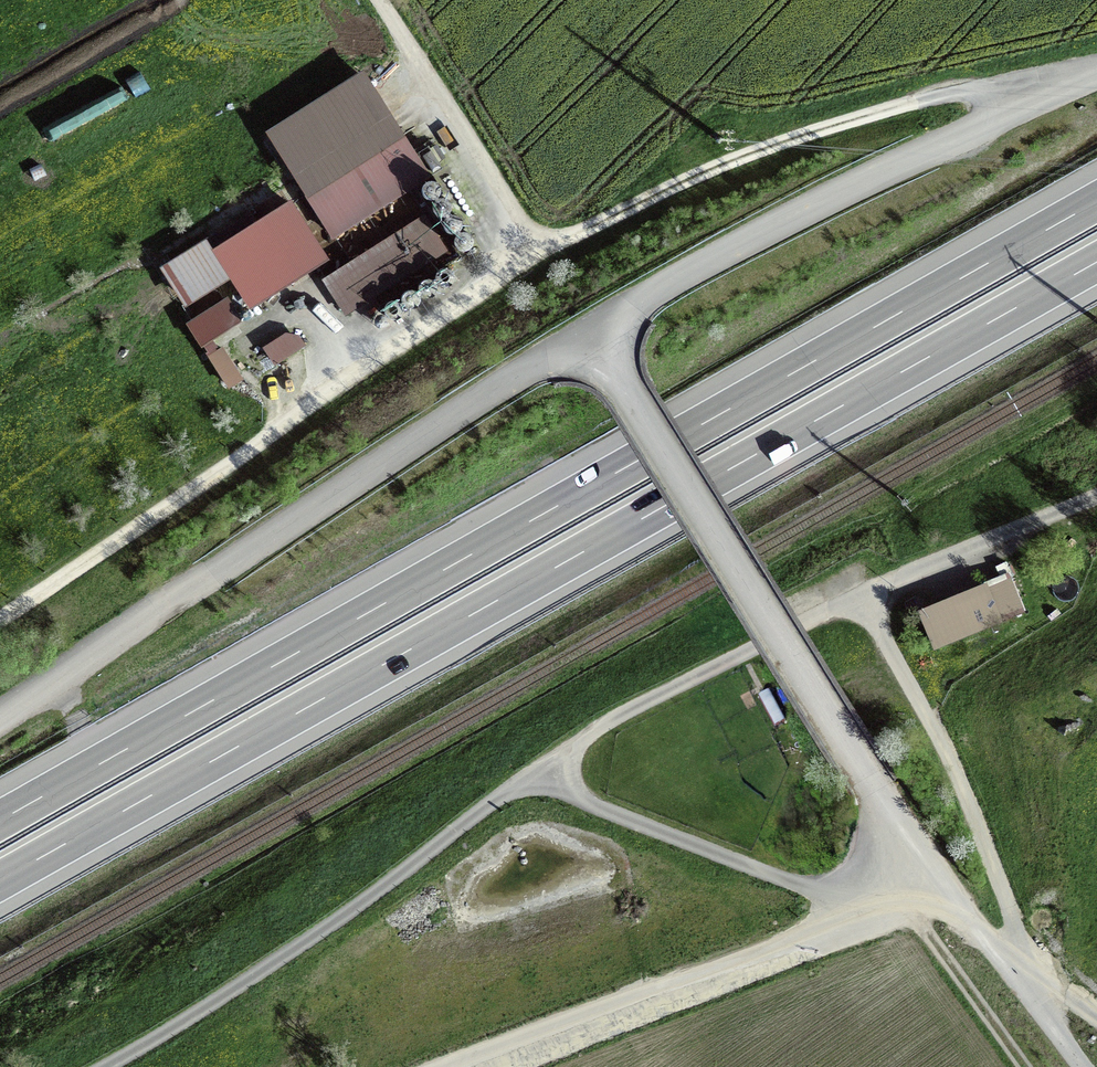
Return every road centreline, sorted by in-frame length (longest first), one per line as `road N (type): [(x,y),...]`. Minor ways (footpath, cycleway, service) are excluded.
road 1 (motorway): [(1096,200),(0,819)]
road 2 (motorway): [(0,882),(1096,264)]
road 3 (unclassified): [(104,1066),(371,896),(594,731),(870,582)]
road 4 (unclassified): [(597,332),(875,777),(919,863),(1025,983)]
road 5 (unclassified): [(0,719),(471,400),(597,332)]
road 6 (track): [(546,251),(0,621)]
road 7 (track): [(1096,54),(884,99),(712,163),(546,251)]
road 8 (unclassified): [(597,332),(839,193),(1096,79)]
road 9 (track): [(546,251),(377,0)]
road 10 (track): [(890,879),(1027,1066)]

